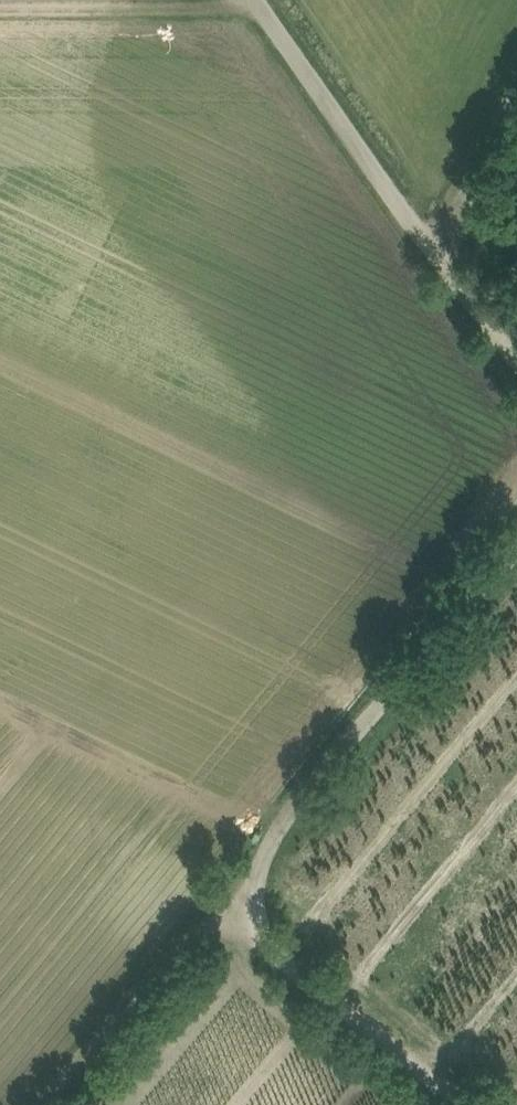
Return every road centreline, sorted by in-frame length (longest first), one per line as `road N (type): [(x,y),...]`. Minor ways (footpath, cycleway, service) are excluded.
road 1 (track): [(489,1104),(235,896),(516,558)]
road 2 (track): [(516,359),(253,0)]
road 3 (track): [(48,1104),(235,896)]
road 4 (track): [(257,5),(0,13)]

